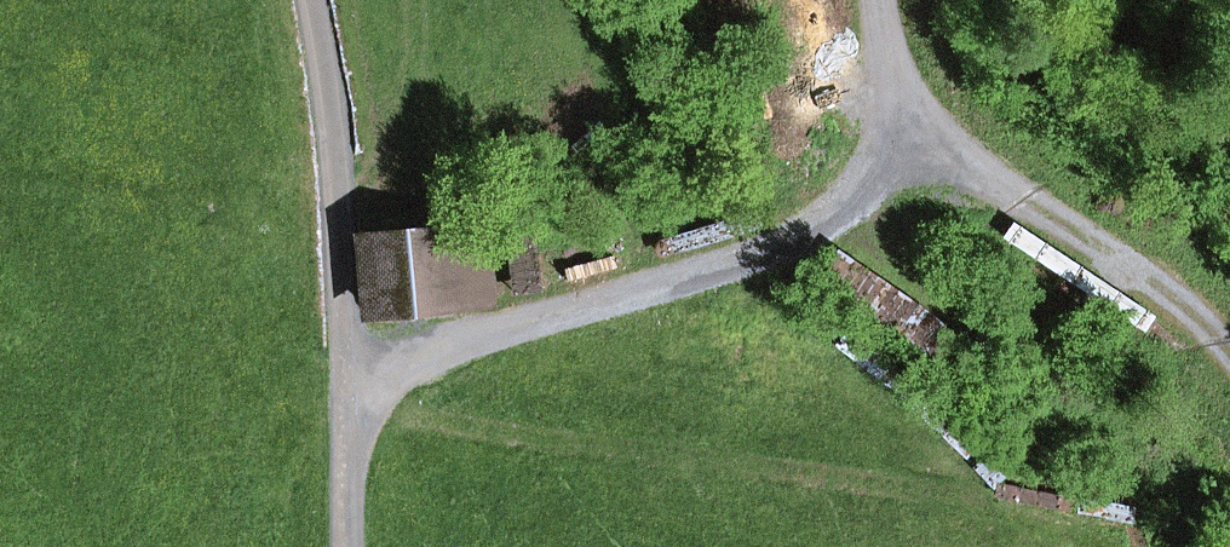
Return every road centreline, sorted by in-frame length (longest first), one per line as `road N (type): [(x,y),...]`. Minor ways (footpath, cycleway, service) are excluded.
road 1 (track): [(866,0),(904,146),(853,194),(774,244),(352,372)]
road 2 (track): [(307,0),(324,80),(352,372),(344,546)]
road 3 (track): [(1229,353),(1033,210),(904,146)]

